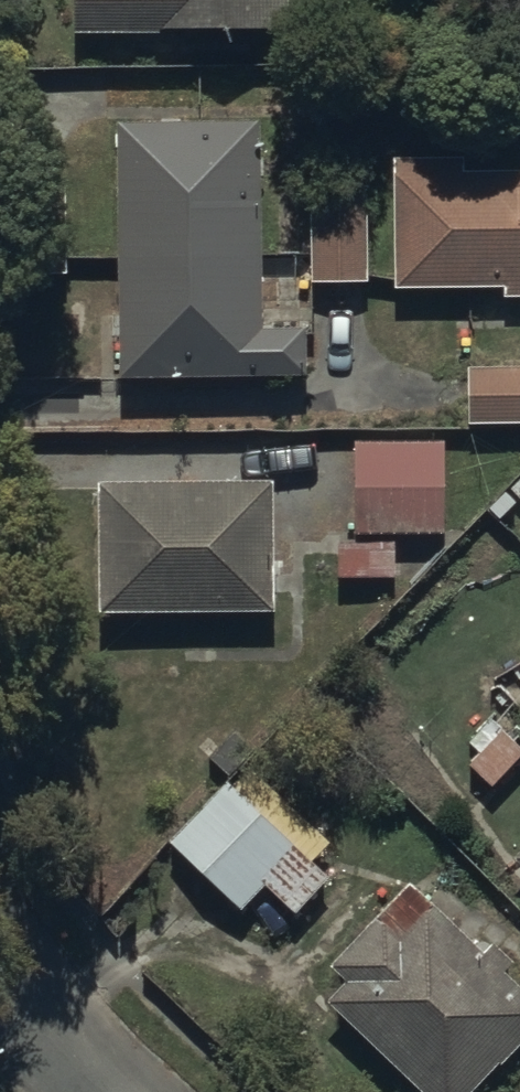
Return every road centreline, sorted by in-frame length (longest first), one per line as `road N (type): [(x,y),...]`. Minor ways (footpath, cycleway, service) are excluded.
road 1 (residential): [(97,1091),(57,1054),(0,977)]

